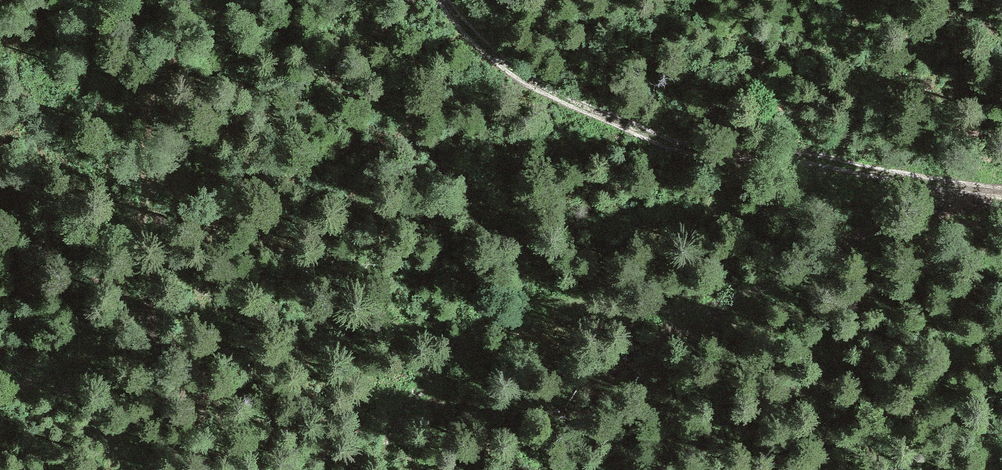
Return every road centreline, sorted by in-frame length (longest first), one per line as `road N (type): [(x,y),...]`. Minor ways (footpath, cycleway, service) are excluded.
road 1 (track): [(380,469),(397,422),(493,315),(526,303),(721,309),(891,226),(1001,196)]
road 2 (track): [(989,194),(884,172),(681,147),(511,68),(444,0)]

